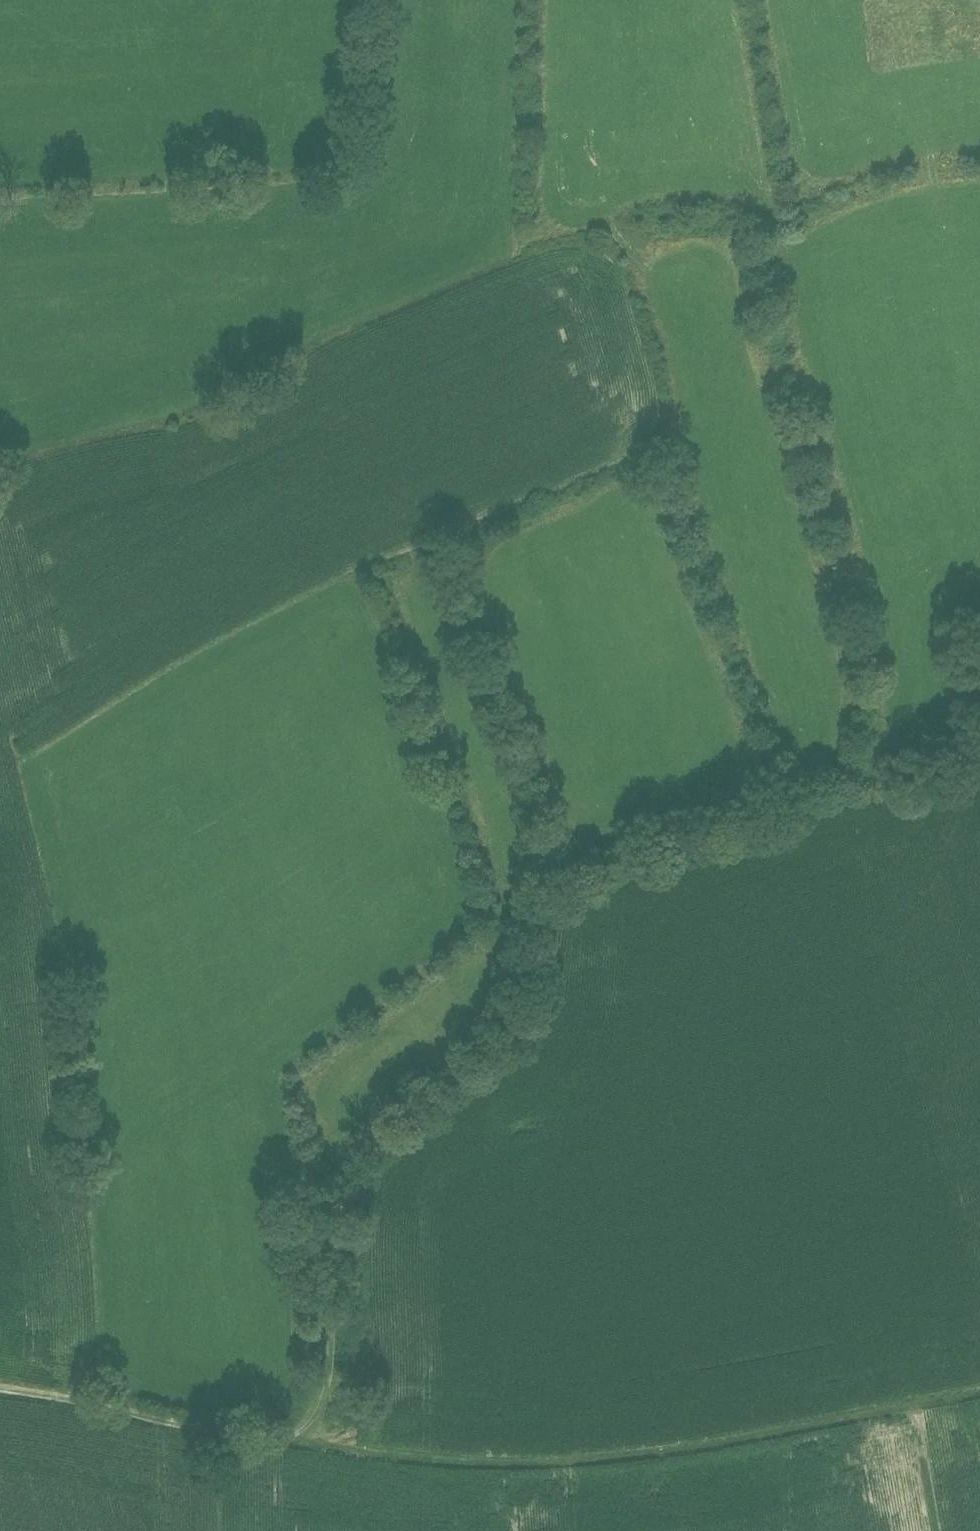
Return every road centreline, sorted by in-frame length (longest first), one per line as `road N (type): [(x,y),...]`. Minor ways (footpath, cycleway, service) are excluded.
road 1 (track): [(299,1425),(353,1453),(440,1468),(546,1468),(673,1459),(979,1400)]
road 2 (track): [(299,1425),(266,1437),(0,1388)]

